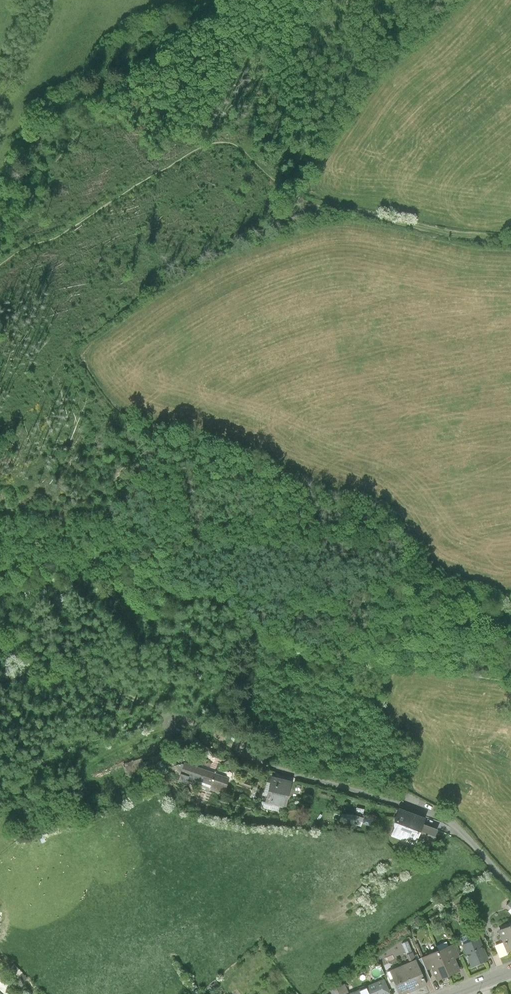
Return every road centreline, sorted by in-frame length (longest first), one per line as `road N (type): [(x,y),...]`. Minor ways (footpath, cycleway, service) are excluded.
road 1 (track): [(0,683),(57,668),(218,732),(275,769)]
road 2 (residential): [(275,769),(435,815),(510,885)]

